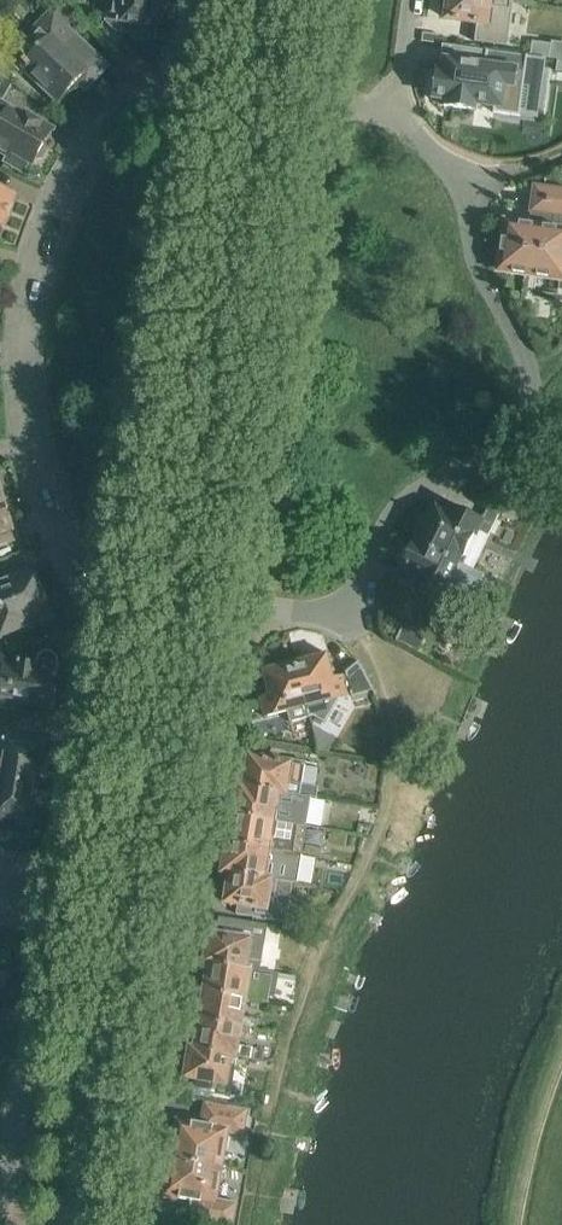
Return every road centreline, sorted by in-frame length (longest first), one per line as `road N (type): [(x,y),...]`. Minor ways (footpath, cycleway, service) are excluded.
road 1 (secondary): [(88,1148),(271,0)]
road 2 (residential): [(239,604),(333,610),(350,602),(408,499),(504,449),(523,422),(530,387),(519,343),(479,271),(472,188),(394,111)]
road 3 (track): [(350,602),(381,666),(394,759),(388,817),(329,935),(280,1076),(254,1224)]
road 4 (unclassified): [(133,1224),(239,604)]
road 5 (residential): [(206,78),(174,86),(125,131),(83,189),(36,329),(40,429),(56,489),(88,560),(124,581)]
road 6 (residential): [(206,78),(124,581)]
road 7 (unclassified): [(239,604),(317,101)]
road 8 (residential): [(70,902),(16,1224)]
road 9 (residential): [(124,581),(70,902)]

